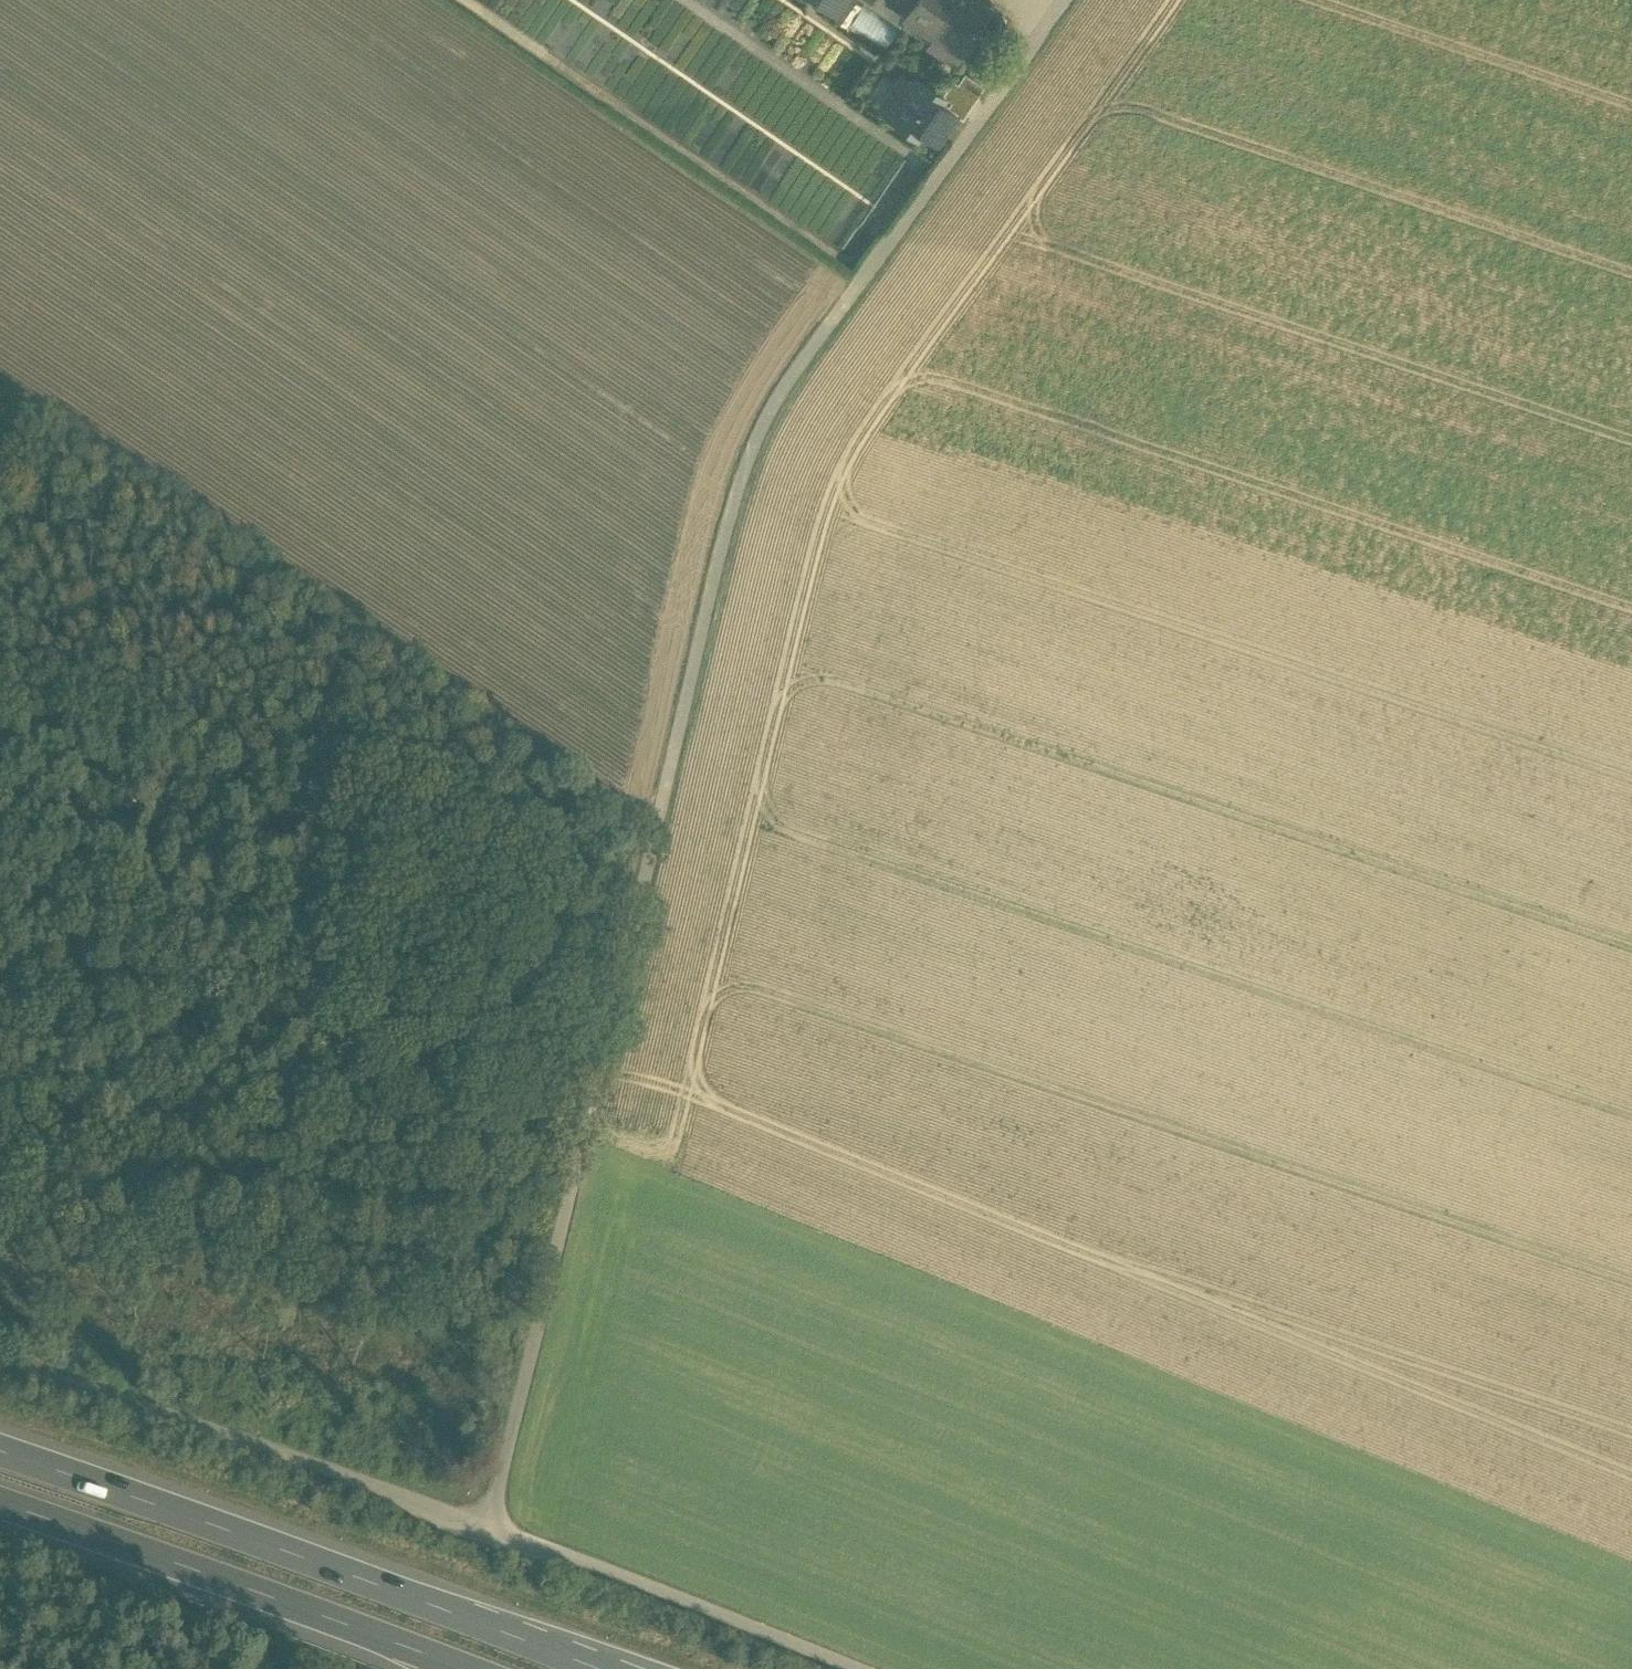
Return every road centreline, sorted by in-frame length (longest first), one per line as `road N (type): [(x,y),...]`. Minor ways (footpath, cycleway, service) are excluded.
road 1 (unclassified): [(1059,0),(779,393),(738,493),(485,1529)]
road 2 (track): [(851,1668),(485,1529),(0,1363)]
road 3 (motorway): [(601,1668),(0,1448)]
road 4 (motorway): [(0,1506),(467,1668)]

